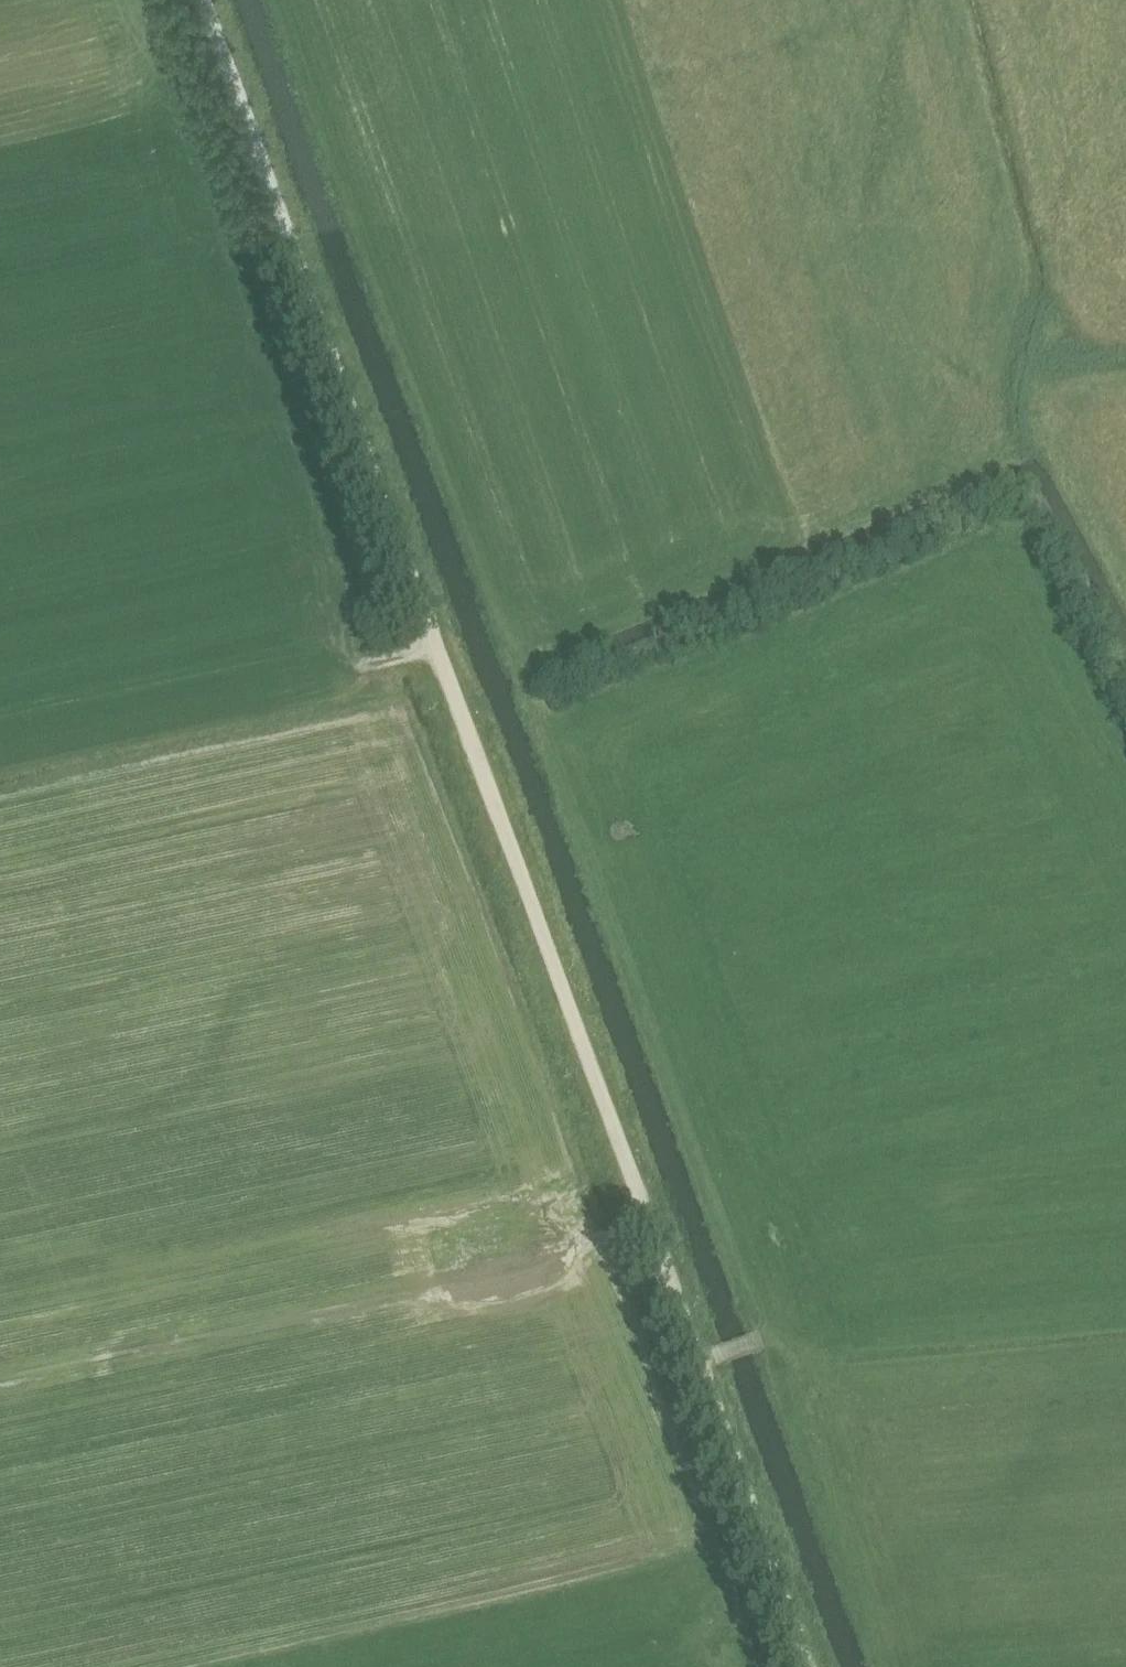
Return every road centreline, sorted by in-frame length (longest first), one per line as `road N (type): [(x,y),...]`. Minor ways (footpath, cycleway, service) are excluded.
road 1 (track): [(809,1666),(192,0)]

